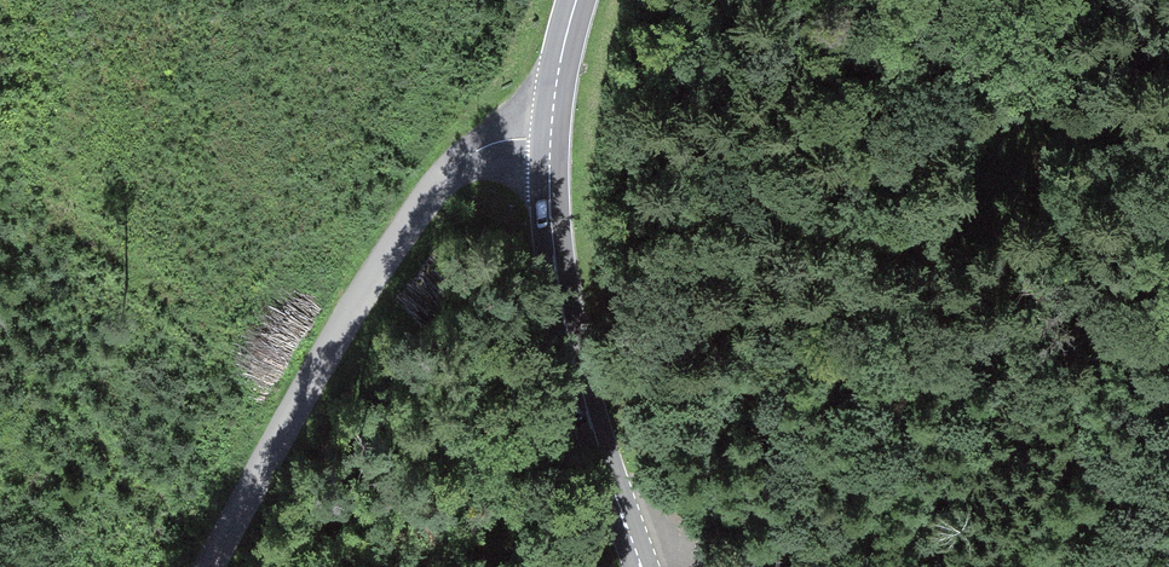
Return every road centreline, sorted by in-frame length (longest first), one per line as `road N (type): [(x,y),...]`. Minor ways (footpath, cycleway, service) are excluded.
road 1 (unclassified): [(212,566),(383,261),(455,163),(490,143),(549,137)]
road 2 (primary): [(641,566),(561,307),(550,232),(549,137)]
road 3 (track): [(1168,141),(1085,116),(917,0)]
road 4 (primary): [(549,137),(577,0)]

